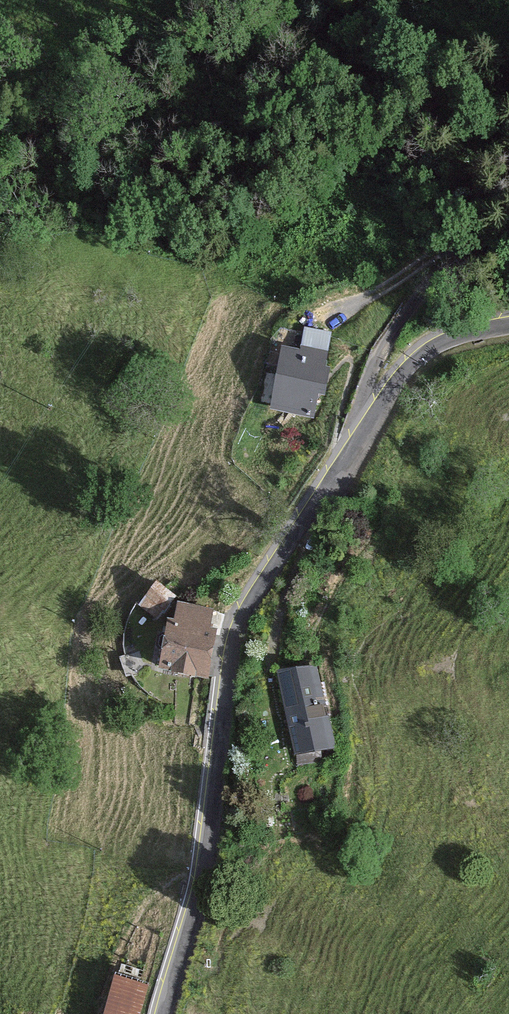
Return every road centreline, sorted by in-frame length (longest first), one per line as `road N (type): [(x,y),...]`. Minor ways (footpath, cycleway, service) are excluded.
road 1 (unclassified): [(508,326),(444,340),(422,355),(240,627),(209,864),(166,1013)]
road 2 (track): [(508,246),(456,261),(394,321),(359,405),(356,448)]

